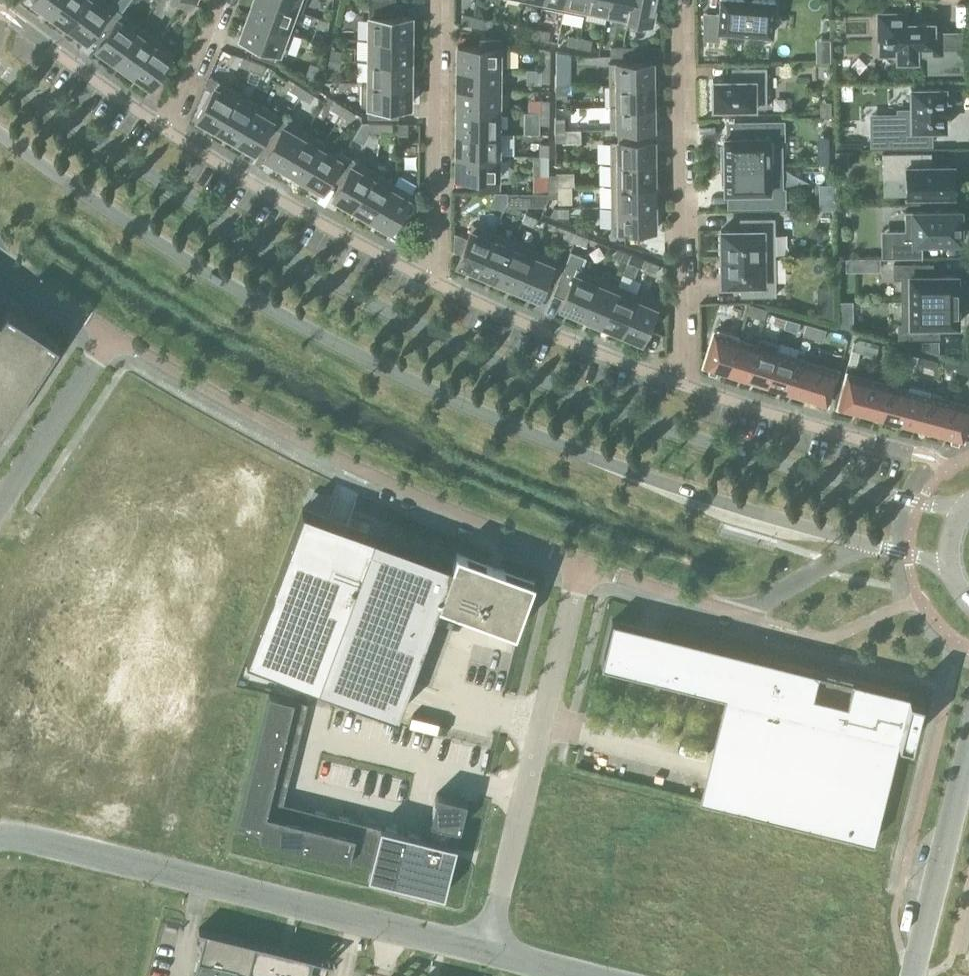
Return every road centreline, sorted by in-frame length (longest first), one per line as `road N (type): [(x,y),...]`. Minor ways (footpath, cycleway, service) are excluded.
road 1 (secondary): [(965,508),(733,450),(491,359),(196,203),(0,67)]
road 2 (secondary): [(0,132),(163,244),(398,373),(635,473),(864,543)]
road 3 (unclassified): [(113,335),(314,449),(580,564)]
road 4 (unclassified): [(0,839),(487,950)]
road 5 (unclassified): [(580,564),(487,950)]
road 6 (residential): [(676,0),(684,385)]
road 7 (unclassified): [(580,564),(741,615),(864,543)]
road 8 (residential): [(165,129),(431,281)]
road 9 (residential): [(431,281),(435,0)]
road 10 (residential): [(684,385),(431,281)]
road 11 (residential): [(684,385),(913,453)]
road 12 (unclassified): [(968,757),(915,975)]
road 13 (unclassified): [(113,335),(0,504)]
road 14 (residential): [(13,19),(165,129)]
road 15 (residential): [(221,0),(165,129)]
road 16 (unclassified): [(0,261),(113,335)]

